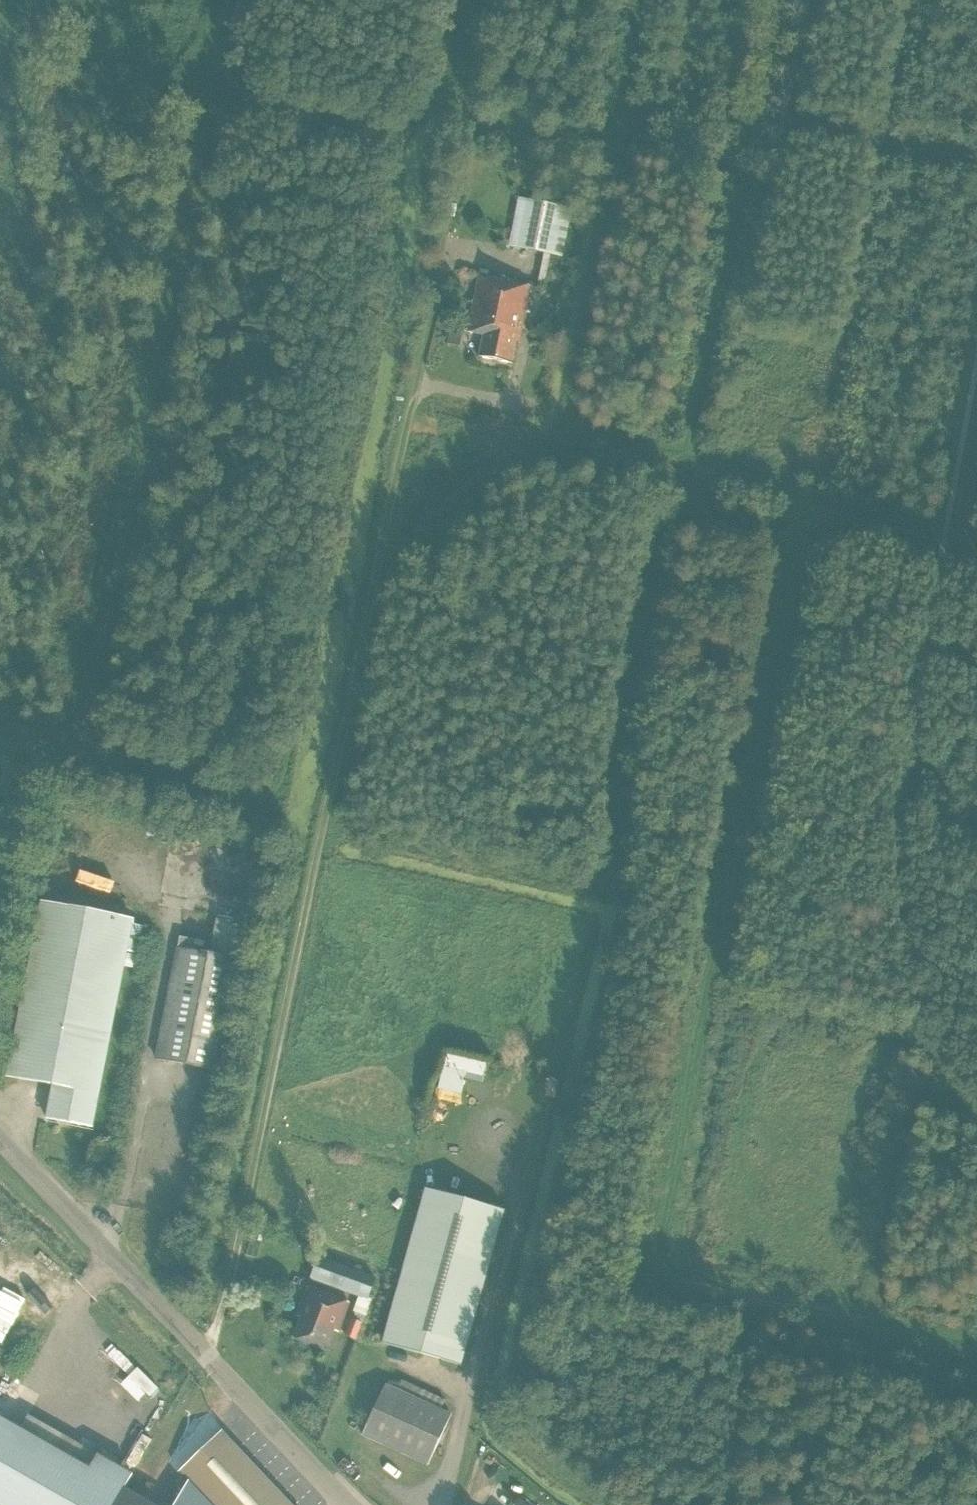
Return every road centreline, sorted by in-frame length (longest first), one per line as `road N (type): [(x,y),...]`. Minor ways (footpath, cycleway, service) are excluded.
road 1 (track): [(206,1357),(235,1276),(415,378),(556,414)]
road 2 (unclassified): [(353,1504),(0,1141)]

